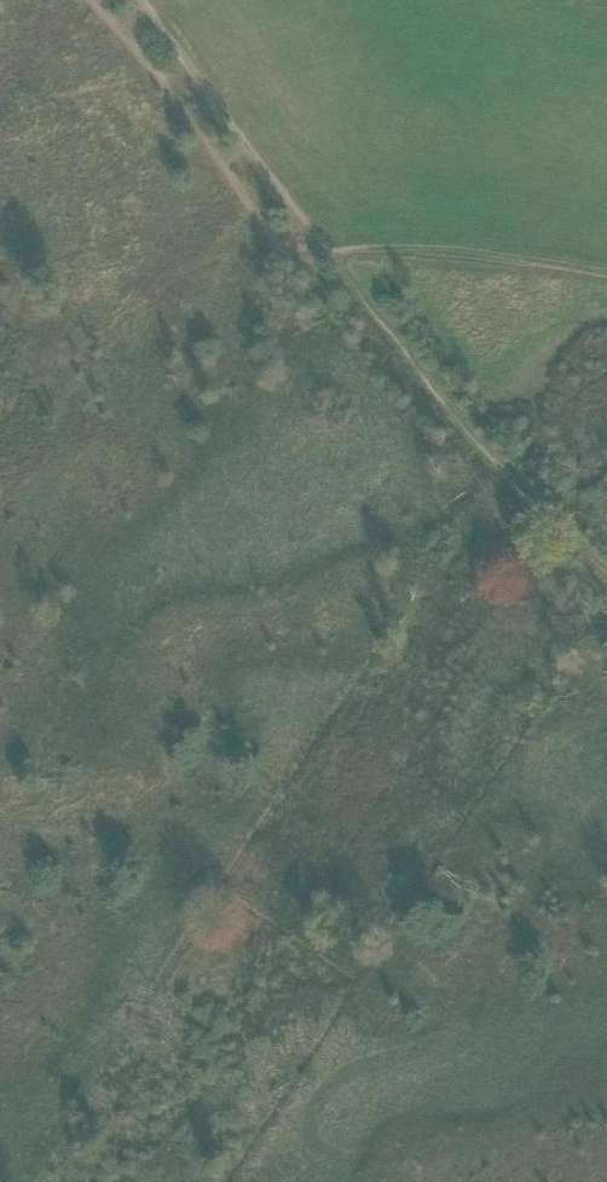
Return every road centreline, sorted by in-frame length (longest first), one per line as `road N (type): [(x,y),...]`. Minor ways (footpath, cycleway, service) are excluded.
road 1 (track): [(606,578),(494,467),(140,0)]

